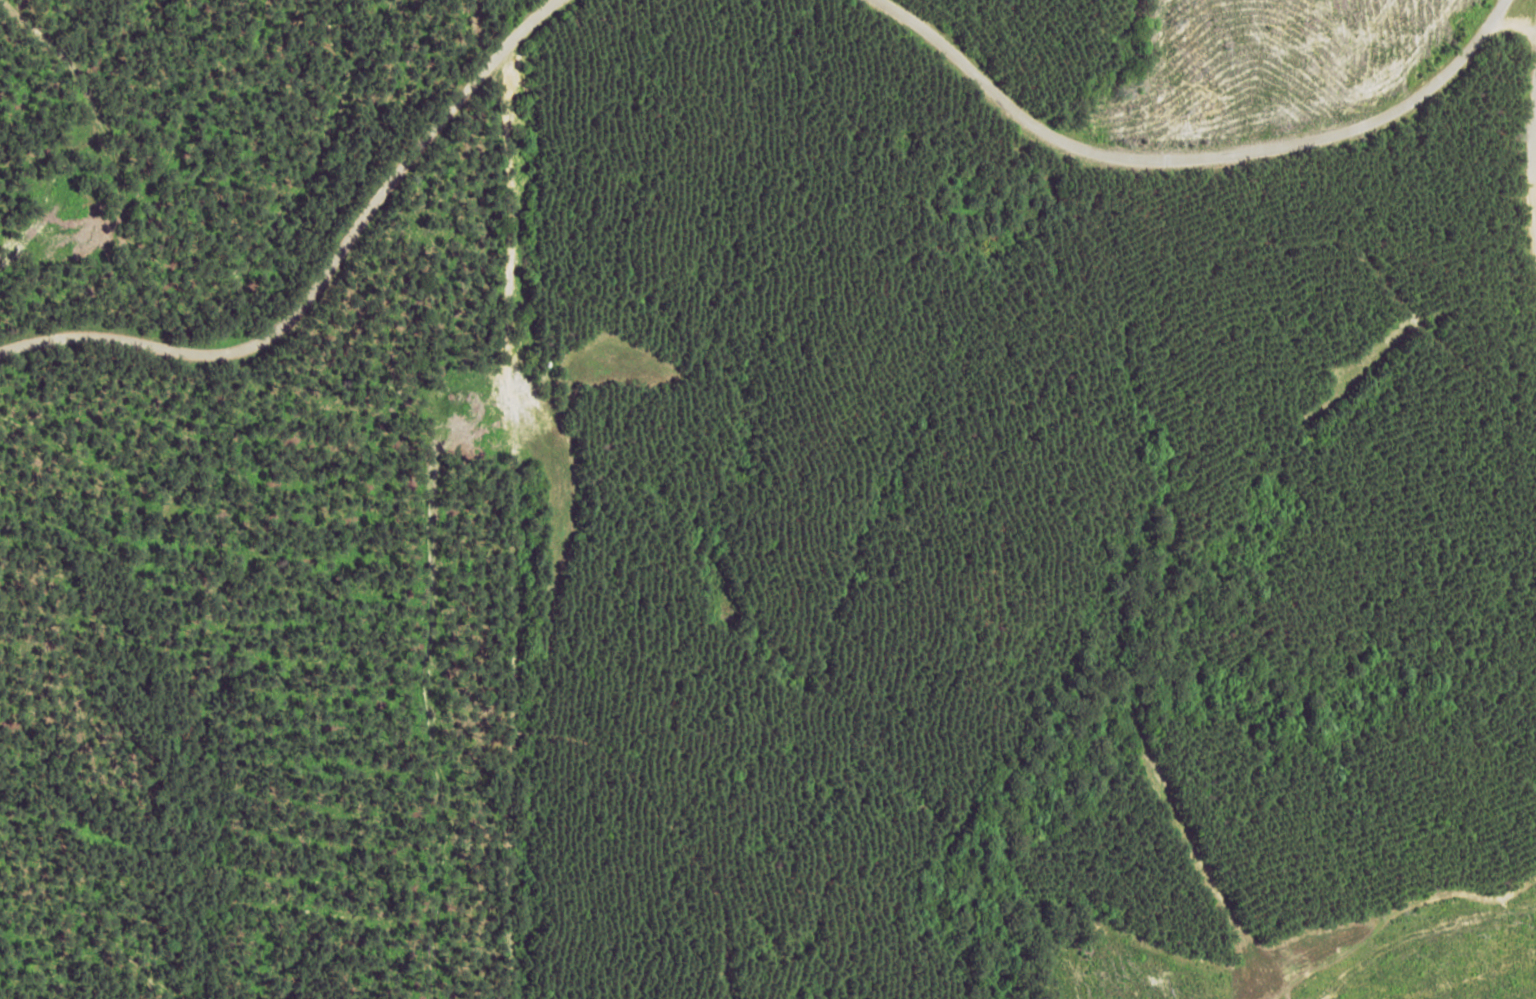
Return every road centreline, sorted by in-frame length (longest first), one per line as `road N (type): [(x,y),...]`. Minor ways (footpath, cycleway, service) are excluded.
road 1 (residential): [(0,383),(59,366),(274,341),(543,66),(647,5),(817,0),(941,50),(1140,181),(1215,206),(1320,186),(1519,56),(1528,0)]

